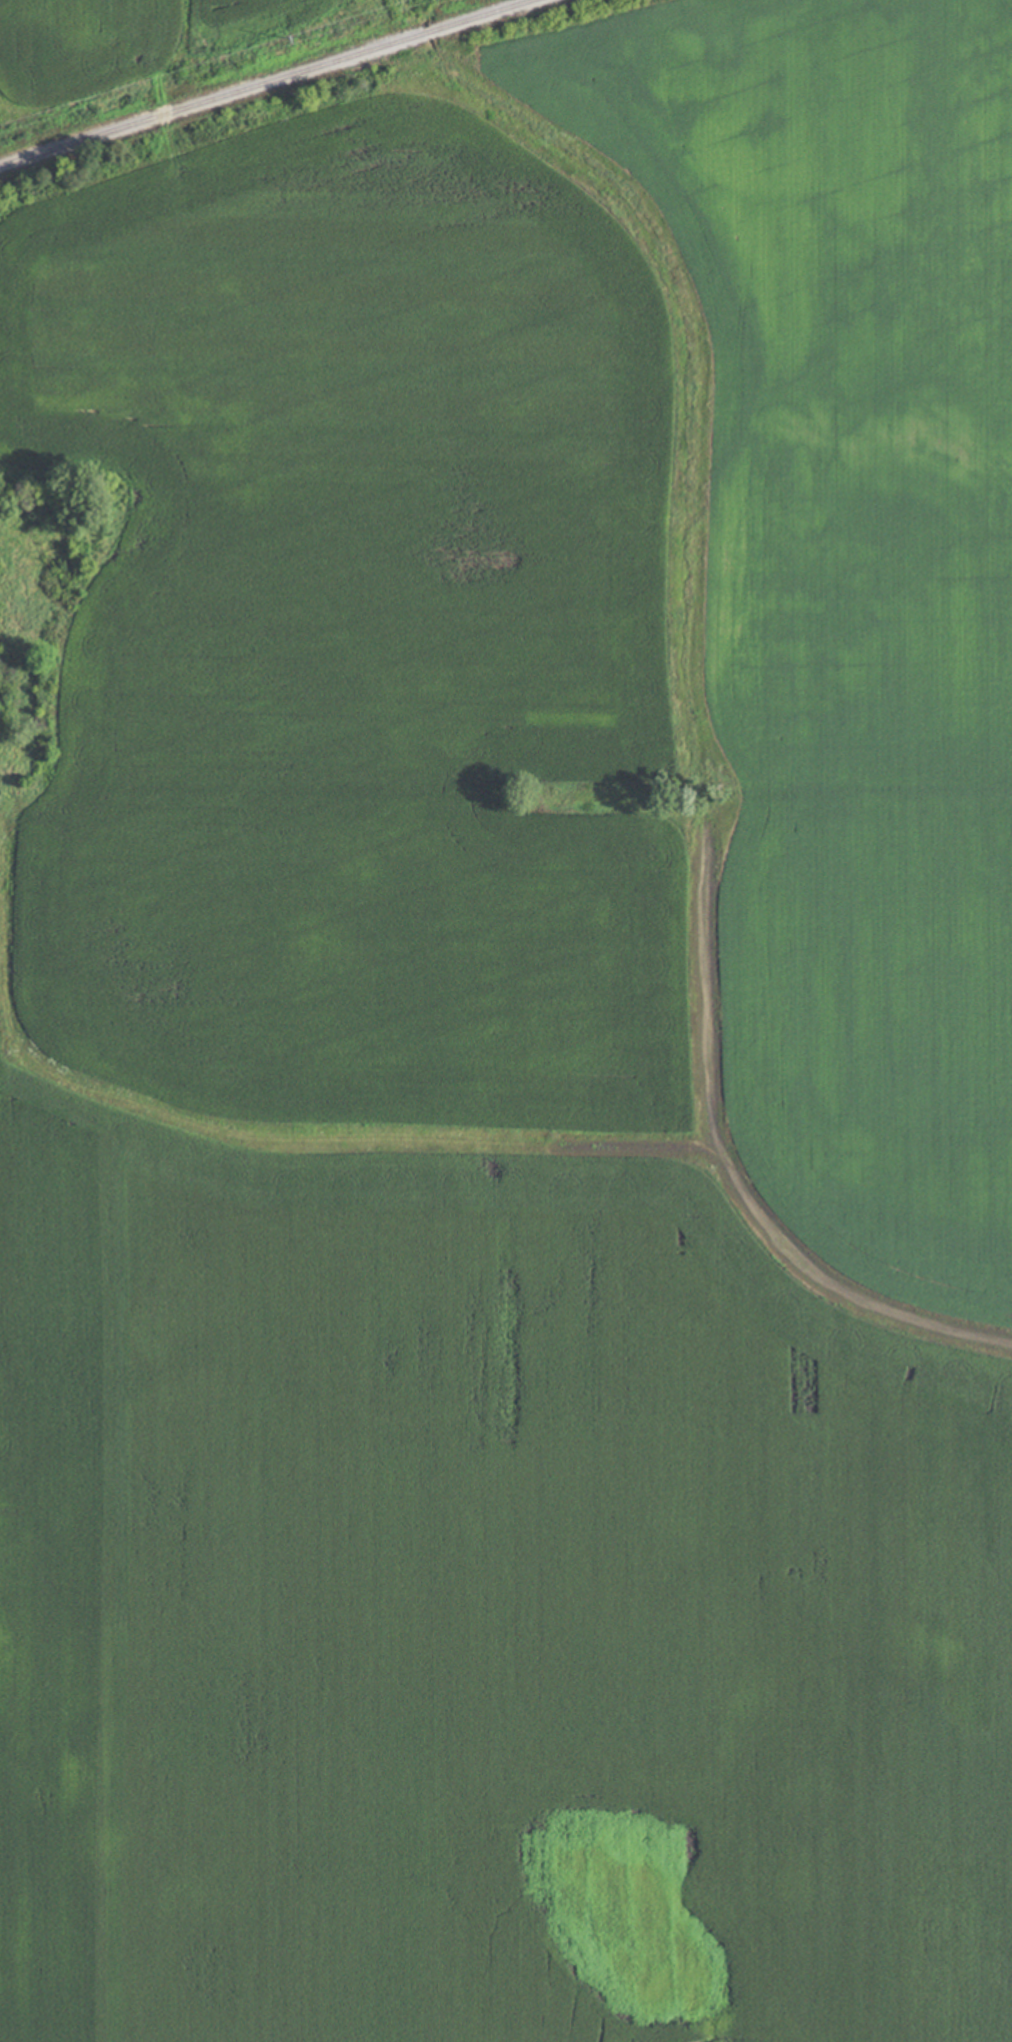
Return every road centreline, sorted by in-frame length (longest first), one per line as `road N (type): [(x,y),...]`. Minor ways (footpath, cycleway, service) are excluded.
road 1 (track): [(106,0),(155,73),(174,156)]

